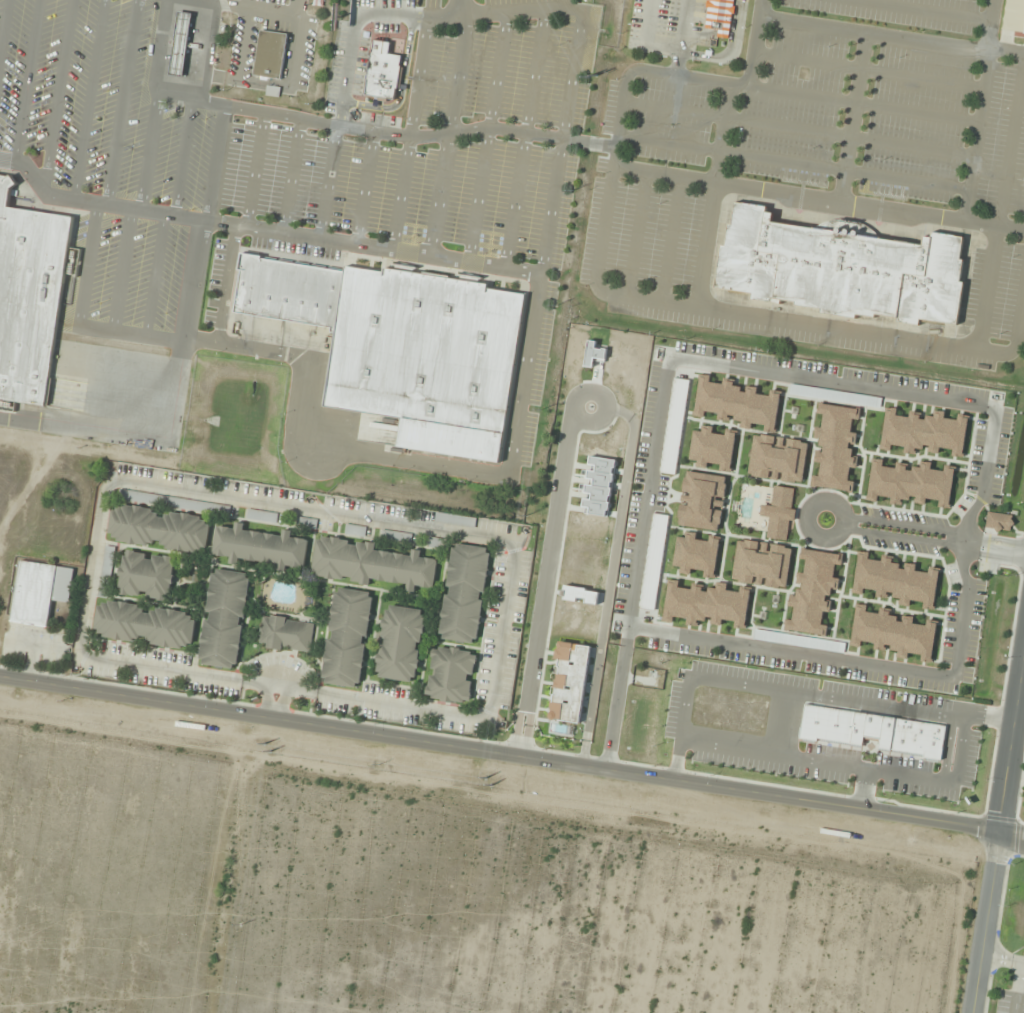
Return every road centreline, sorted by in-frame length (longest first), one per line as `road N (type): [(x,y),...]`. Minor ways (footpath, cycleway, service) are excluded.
road 1 (residential): [(1023,837),(0,678)]
road 2 (residential): [(516,757),(573,411)]
road 3 (tertiary): [(1023,642),(996,832)]
road 4 (residential): [(996,832),(971,1012)]

